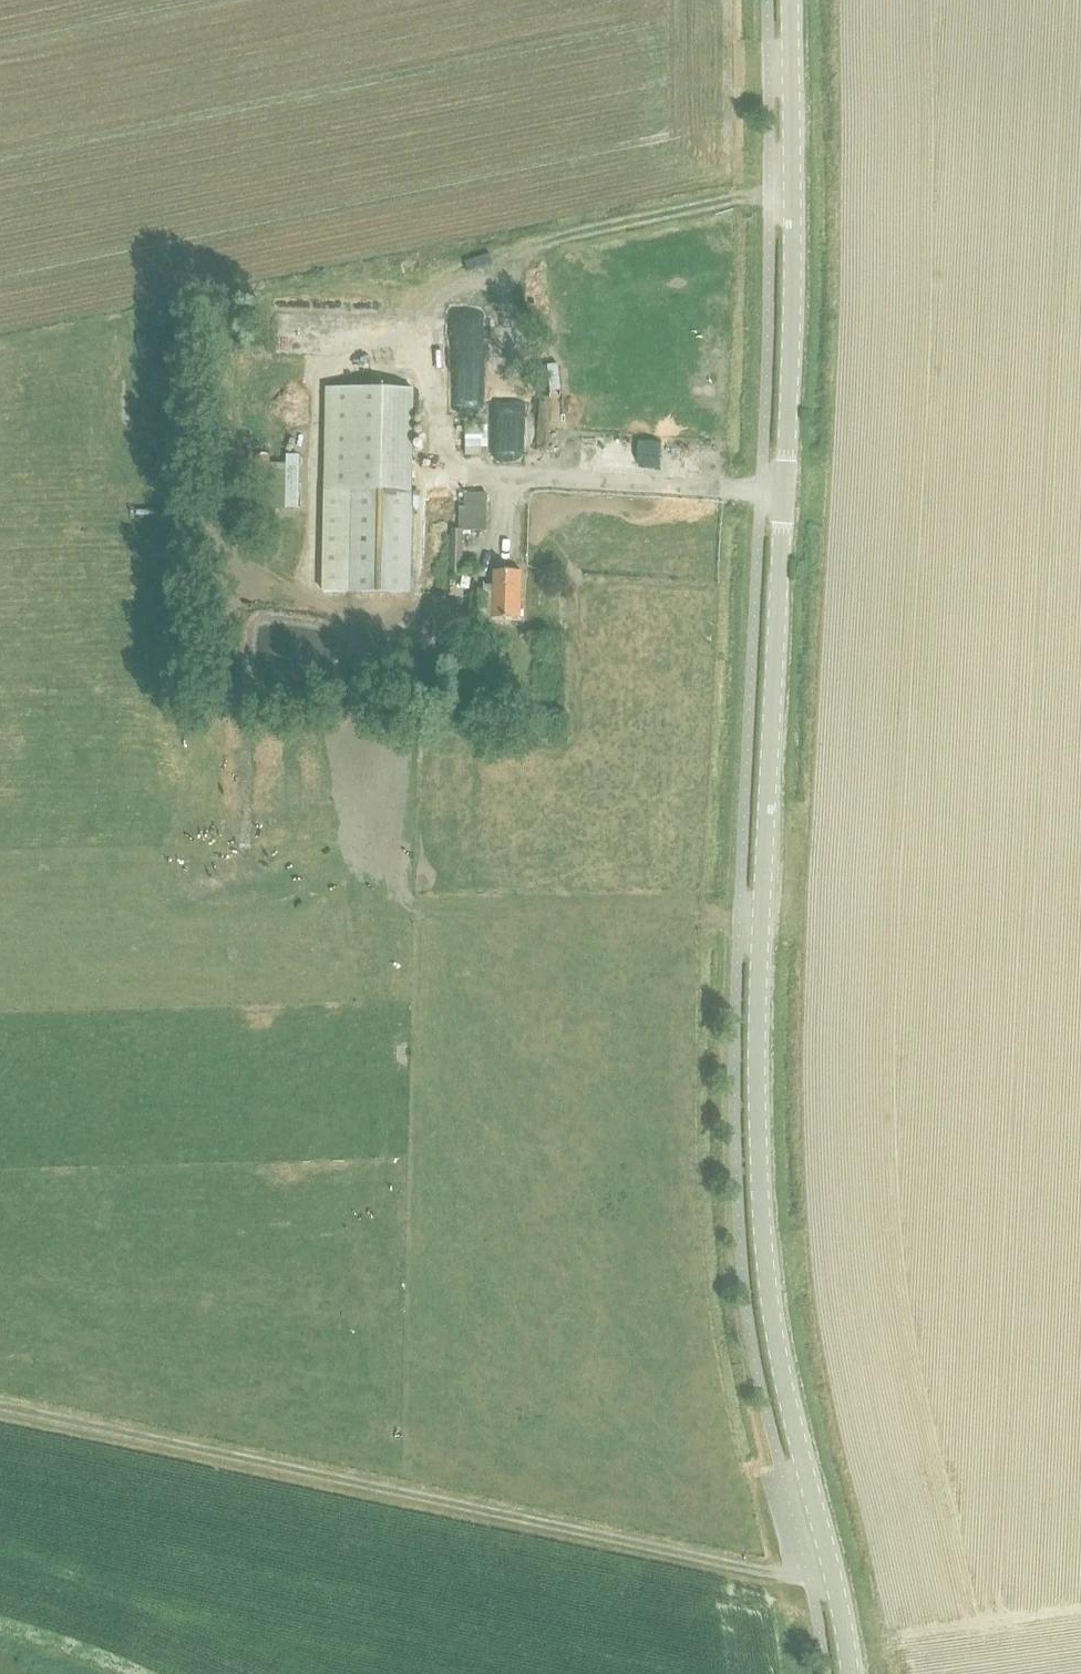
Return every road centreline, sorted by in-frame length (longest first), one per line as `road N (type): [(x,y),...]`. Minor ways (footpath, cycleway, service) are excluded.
road 1 (unclassified): [(850,1673),(792,1423),(768,1292),(761,1188),(757,1045),(793,313),(791,0)]

